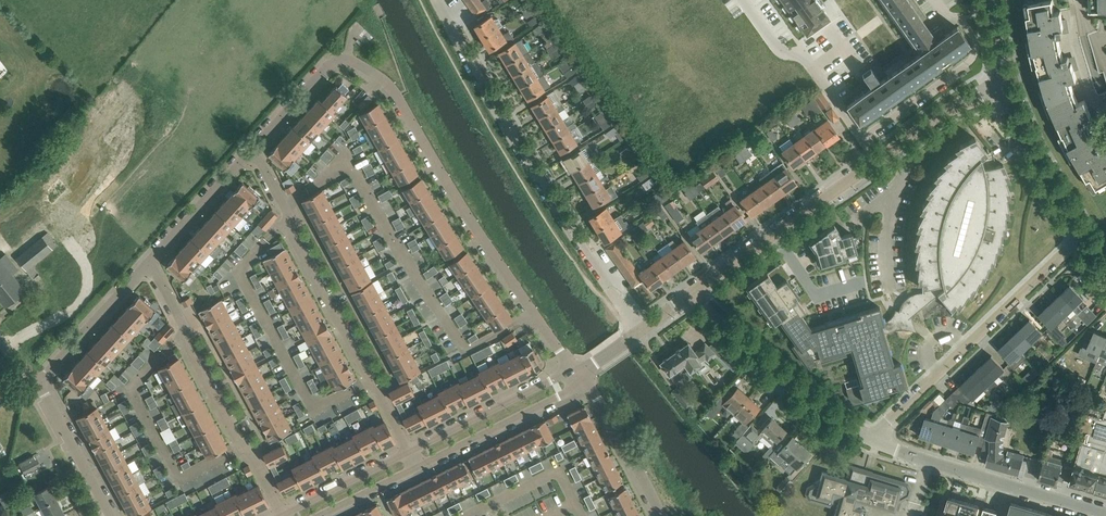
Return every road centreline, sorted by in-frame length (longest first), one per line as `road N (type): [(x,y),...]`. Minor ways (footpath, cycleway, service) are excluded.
road 1 (residential): [(254,148),(331,65),(360,64),(403,107),(574,376)]
road 2 (residential): [(645,331),(538,179),(438,0)]
road 3 (residential): [(692,297),(948,110),(1002,84)]
road 4 (residential): [(410,451),(254,148)]
road 5 (residential): [(870,439),(1083,238)]
road 6 (residential): [(283,513),(149,263)]
road 7 (residential): [(1105,515),(870,439)]
road 8 (residential): [(870,439),(803,398),(692,297)]
road 9 (residential): [(418,466),(568,390),(574,376)]
road 10 (residential): [(574,376),(410,451)]
road 11 (residential): [(1083,238),(1002,84)]
road 12 (residential): [(661,515),(598,399),(574,376)]
road 13 (residential): [(40,381),(149,263)]
road 14 (residential): [(149,263),(254,148)]
road 15 (unclassified): [(110,515),(40,381)]
road 16 (residential): [(410,451),(283,513)]

